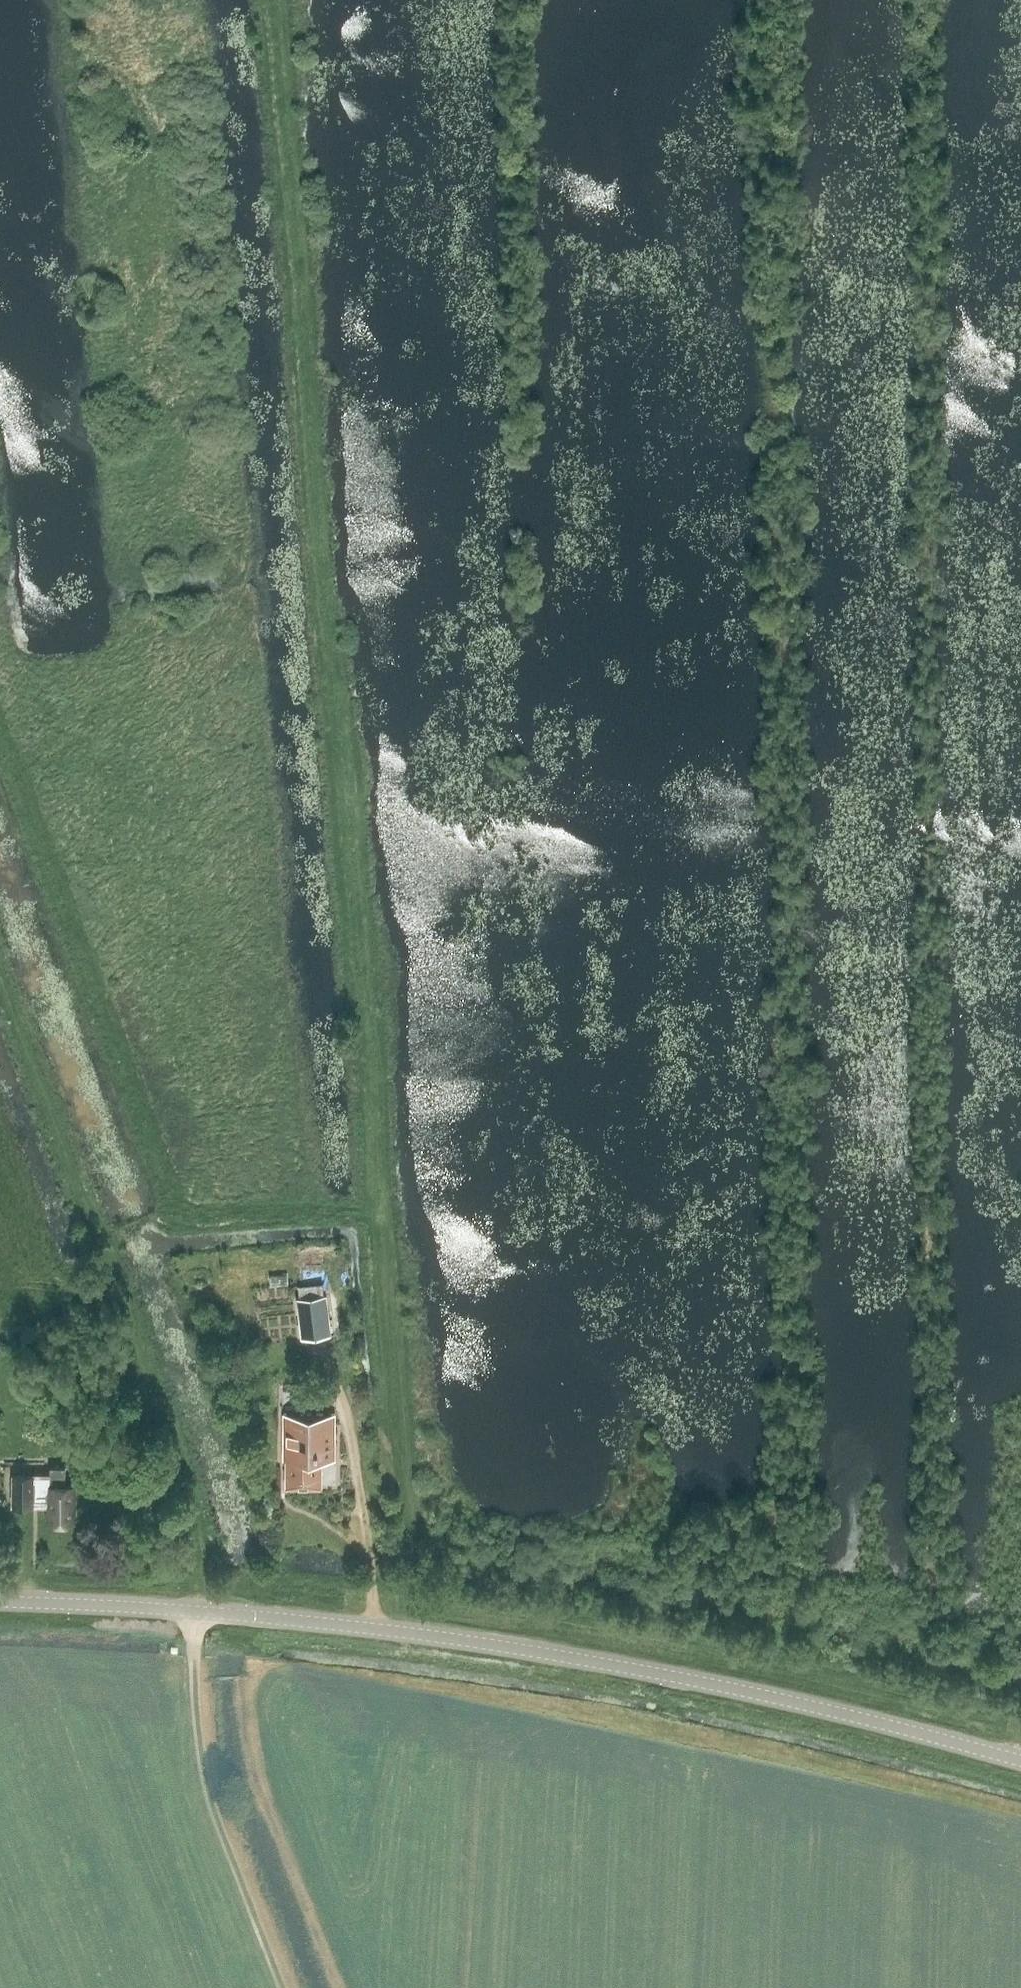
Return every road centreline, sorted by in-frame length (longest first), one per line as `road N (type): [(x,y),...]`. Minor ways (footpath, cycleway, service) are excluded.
road 1 (tertiary): [(0,1603),(196,1610),(479,1642),(740,1691),(1020,1760)]
road 2 (track): [(0,974),(181,1477),(199,1552),(196,1610)]

